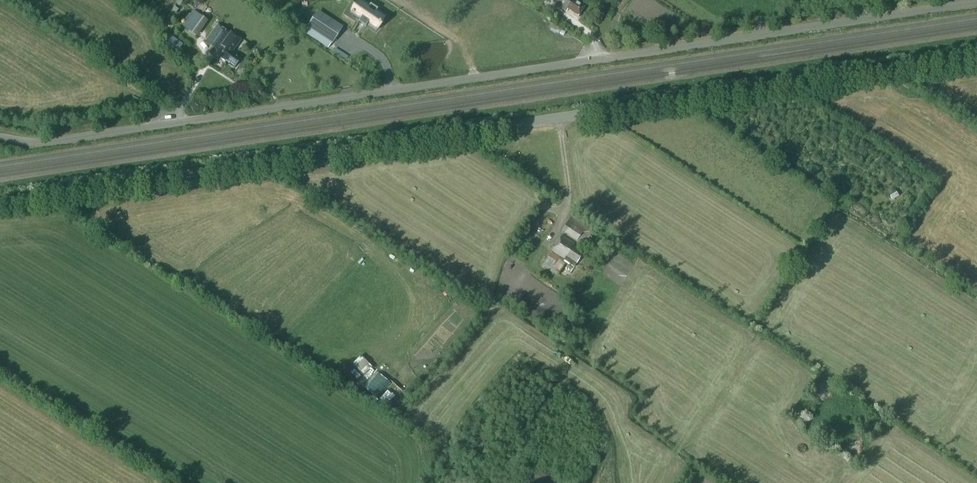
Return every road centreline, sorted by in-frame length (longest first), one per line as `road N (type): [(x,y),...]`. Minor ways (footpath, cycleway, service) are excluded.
road 1 (unclassified): [(0,202),(976,55)]
road 2 (unclassified): [(0,138),(50,142),(976,2)]

